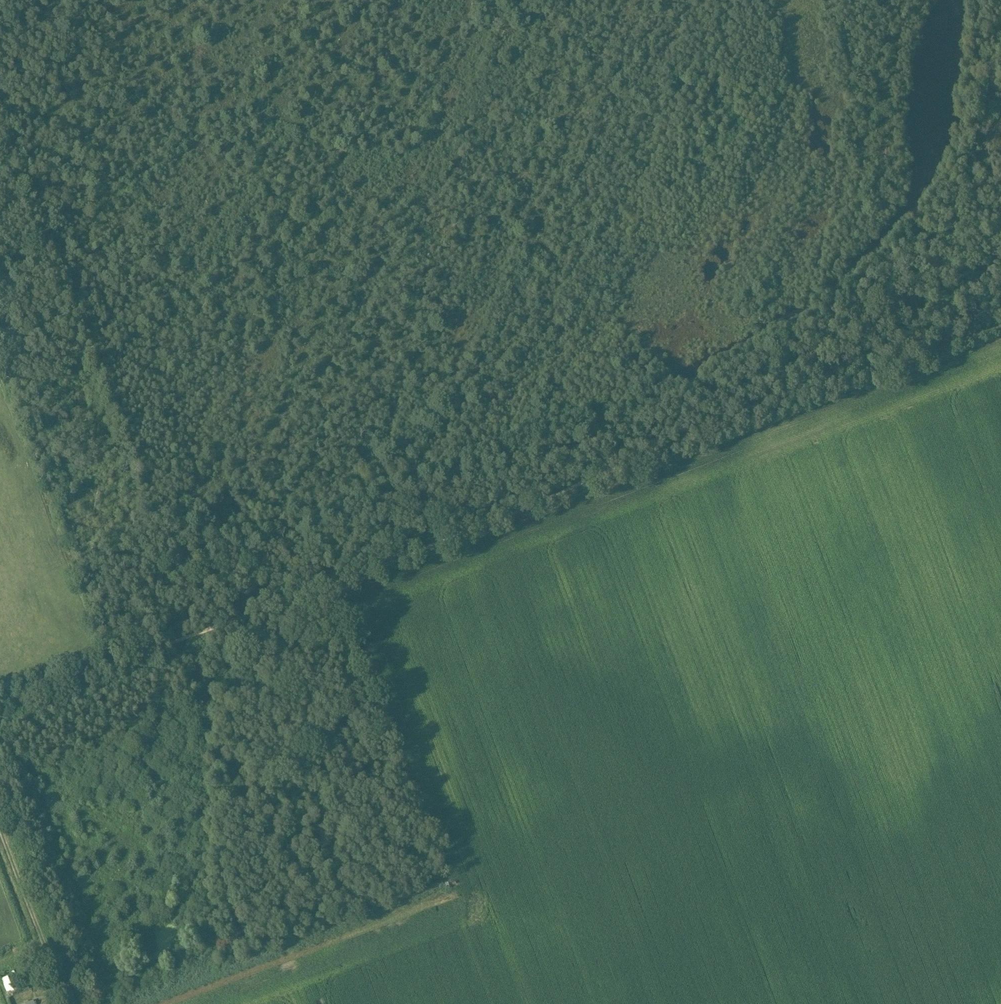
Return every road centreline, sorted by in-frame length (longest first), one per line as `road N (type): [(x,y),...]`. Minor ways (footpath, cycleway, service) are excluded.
road 1 (track): [(0,702),(337,583),(600,474)]
road 2 (track): [(72,1003),(0,816)]

